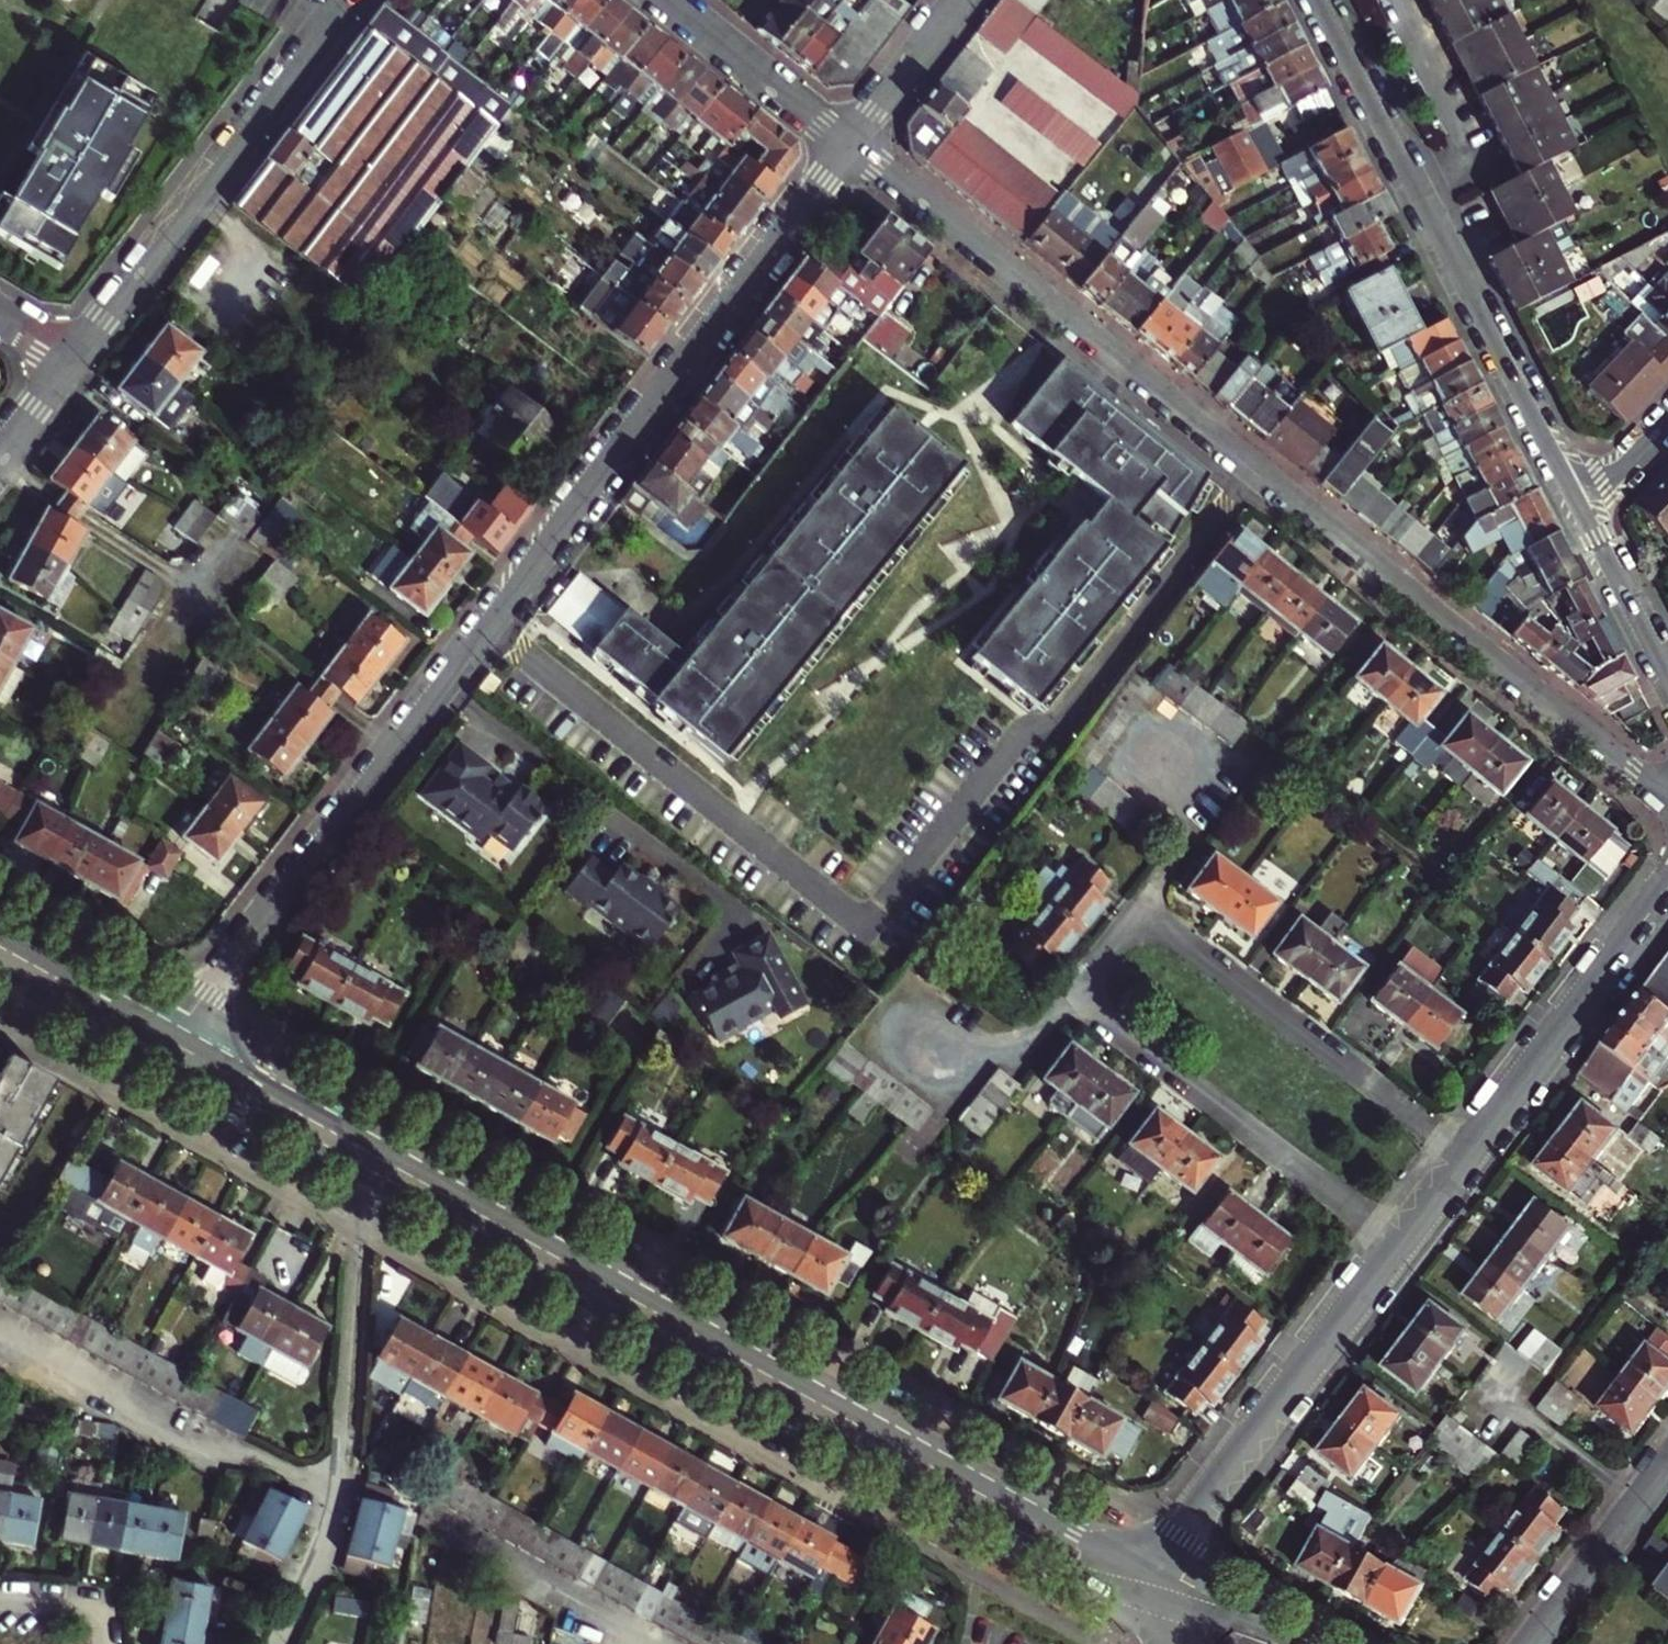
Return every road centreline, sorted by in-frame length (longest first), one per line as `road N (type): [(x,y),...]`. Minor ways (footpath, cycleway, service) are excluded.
road 1 (secondary): [(1152,1578),(180,1032)]
road 2 (secondary): [(158,1063),(1129,1609)]
road 3 (residential): [(180,1032),(850,146)]
road 4 (residential): [(1667,784),(1637,769),(850,146)]
road 5 (residential): [(1152,1578),(1667,886)]
road 6 (residential): [(1581,507),(1317,0)]
road 7 (residential): [(68,359),(340,0)]
road 8 (residential): [(850,146),(670,0)]
road 9 (residential): [(1533,1643),(1667,1465)]
road 10 (secondary): [(180,1032),(0,931)]
road 11 (residential): [(1667,672),(1581,507)]
road 12 (residential): [(850,146),(961,0)]
road 13 (secondary): [(0,975),(158,1063)]
road 14 (residential): [(337,1491),(319,1556),(279,1643)]
road 15 (residential): [(1667,417),(1581,507)]

